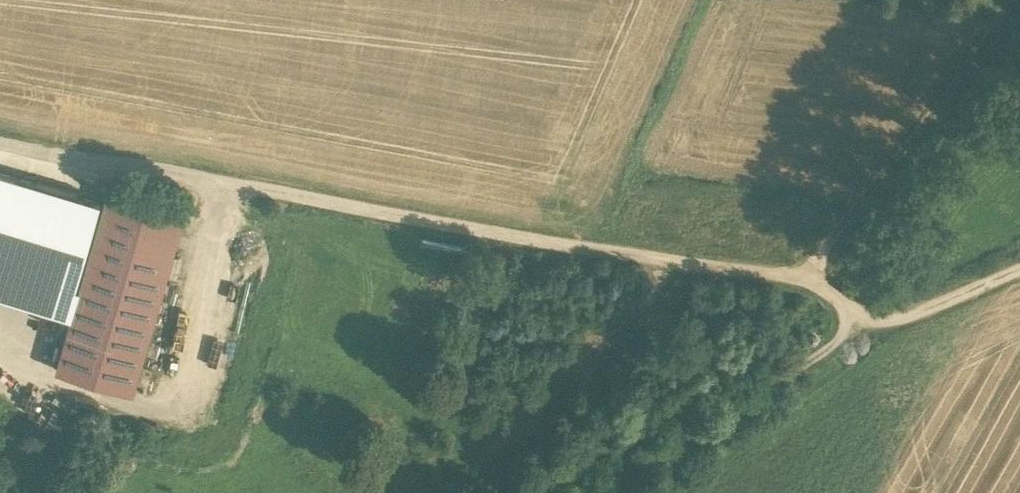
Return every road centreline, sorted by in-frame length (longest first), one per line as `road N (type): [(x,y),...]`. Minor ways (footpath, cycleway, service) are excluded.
road 1 (track): [(0,143),(822,285)]
road 2 (track): [(597,492),(882,326)]
road 3 (track): [(706,0),(599,252)]
road 4 (track): [(497,458),(536,407),(663,286),(669,264)]
road 5 (track): [(1019,273),(882,326)]

